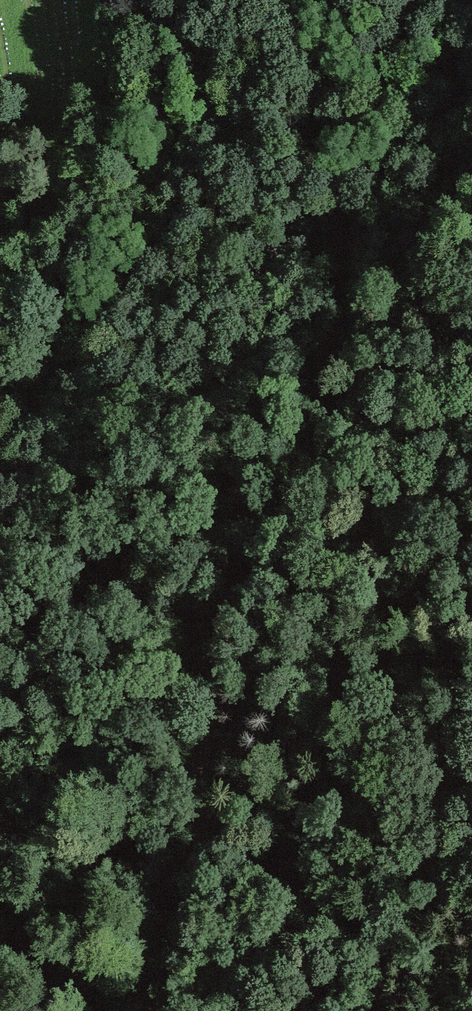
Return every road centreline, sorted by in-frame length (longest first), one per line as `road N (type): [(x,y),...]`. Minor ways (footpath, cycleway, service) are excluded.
road 1 (track): [(321,0),(331,125),(375,362),(339,466),(213,668),(162,966),(138,1010)]
road 2 (track): [(0,391),(90,324),(141,228),(150,0)]
road 3 (track): [(306,1010),(471,838)]

